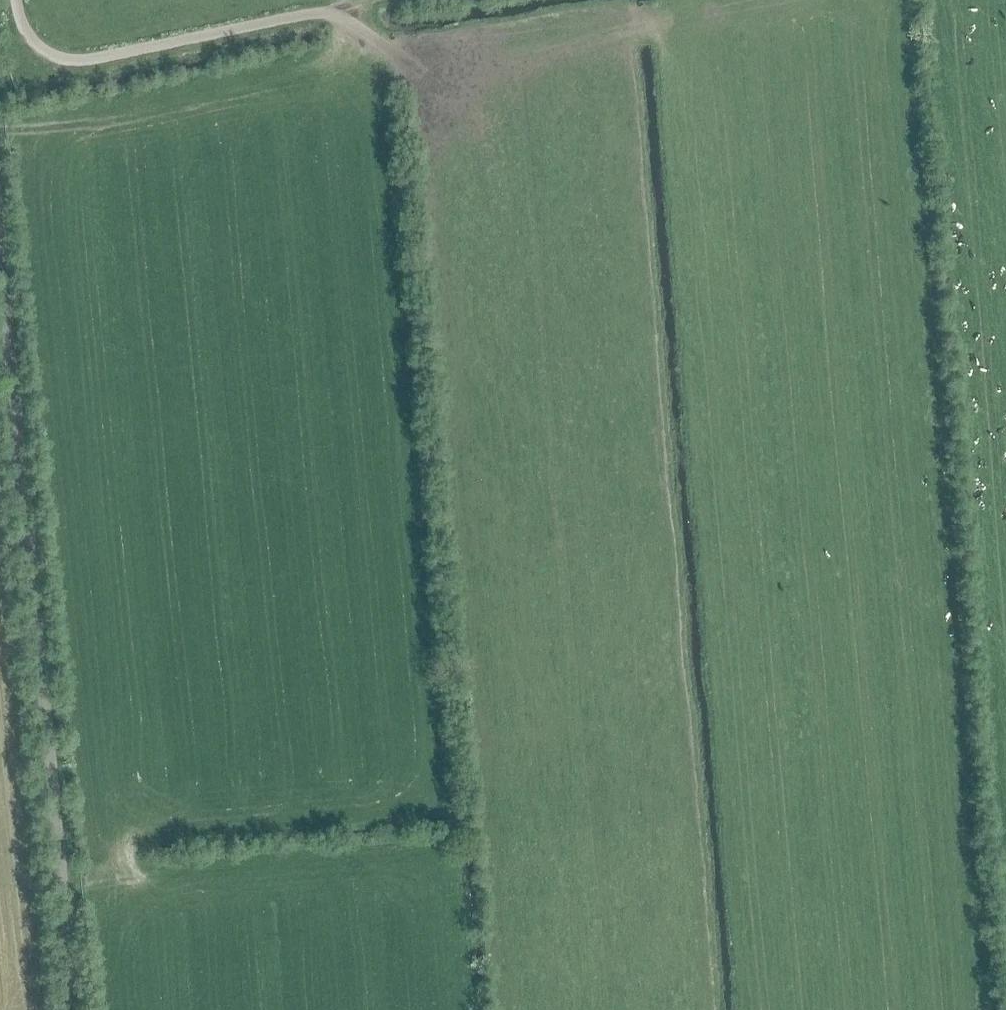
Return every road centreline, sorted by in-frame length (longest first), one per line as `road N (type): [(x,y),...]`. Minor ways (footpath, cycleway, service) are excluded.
road 1 (unclassified): [(74,1009),(0,250)]
road 2 (track): [(15,0),(26,35),(65,60),(317,12),(338,15),(419,70)]

